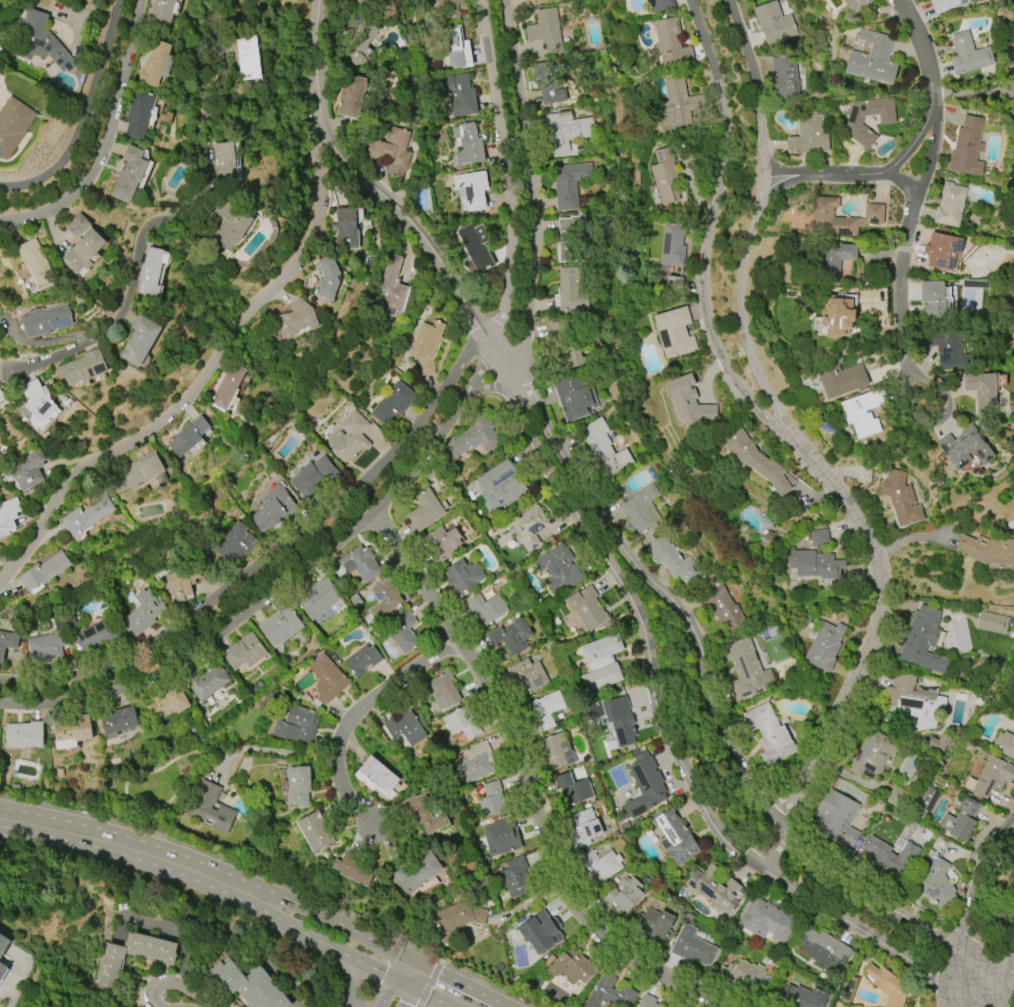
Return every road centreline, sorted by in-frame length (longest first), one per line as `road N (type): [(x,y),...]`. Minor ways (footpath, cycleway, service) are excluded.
road 1 (residential): [(1000,1002),(962,961),(833,876),(761,809),(710,714),(687,628),(623,556),(556,454),(522,377),(501,358)]
road 2 (residential): [(0,703),(100,695),(191,651),(373,510),(417,465),(481,370),(501,358)]
road 3 (residential): [(373,510),(491,695),(575,907),(624,954),(728,1006)]
road 4 (residential): [(484,337),(353,491),(154,640),(81,674),(0,680)]
road 5 (residential): [(319,114),(320,203),(295,262),(241,316),(180,405),(68,482),(0,581)]
road 6 (residential): [(501,358),(530,438),(635,602),(663,719),(708,811),(757,863)]
road 7 (residential): [(222,0),(202,75),(207,201),(192,215),(146,226),(124,304),(105,332),(0,373)]
road 8 (residential): [(757,863),(781,831),(869,648),(881,592),(864,528),(787,433)]
road 9 (residential): [(689,0),(725,131),(704,251),(704,312),(726,369),(787,433)]
road 10 (residential): [(787,433),(753,365),(741,317),(762,146),(754,80),(728,0)]
road 11 (primary): [(404,956),(171,851),(0,808)]
road 12 (residential): [(501,358),(417,231),(327,136),(317,102),(316,0)]
road 13 (residential): [(501,358),(527,335),(535,243),(505,0)]
road 14 (residential): [(480,0),(511,214),(504,304),(484,337)]
road 15 (residential): [(0,221),(56,205),(90,175),(140,0)]
road 16 (residential): [(374,826),(339,779),(343,731),(357,711),(457,637)]
road 17 (residential): [(757,863),(894,947),(961,1006)]
road 18 (primary): [(0,826),(124,855),(223,893)]
road 19 (residential): [(1013,819),(973,889),(963,1006)]
road 20 (primary): [(223,893),(393,979)]
road 21 (residential): [(903,353),(911,410),(935,423),(946,413),(944,395),(903,353)]
road 22 (residential): [(912,209),(899,282),(903,353)]
road 23 (residential): [(880,173),(806,174),(759,186)]

